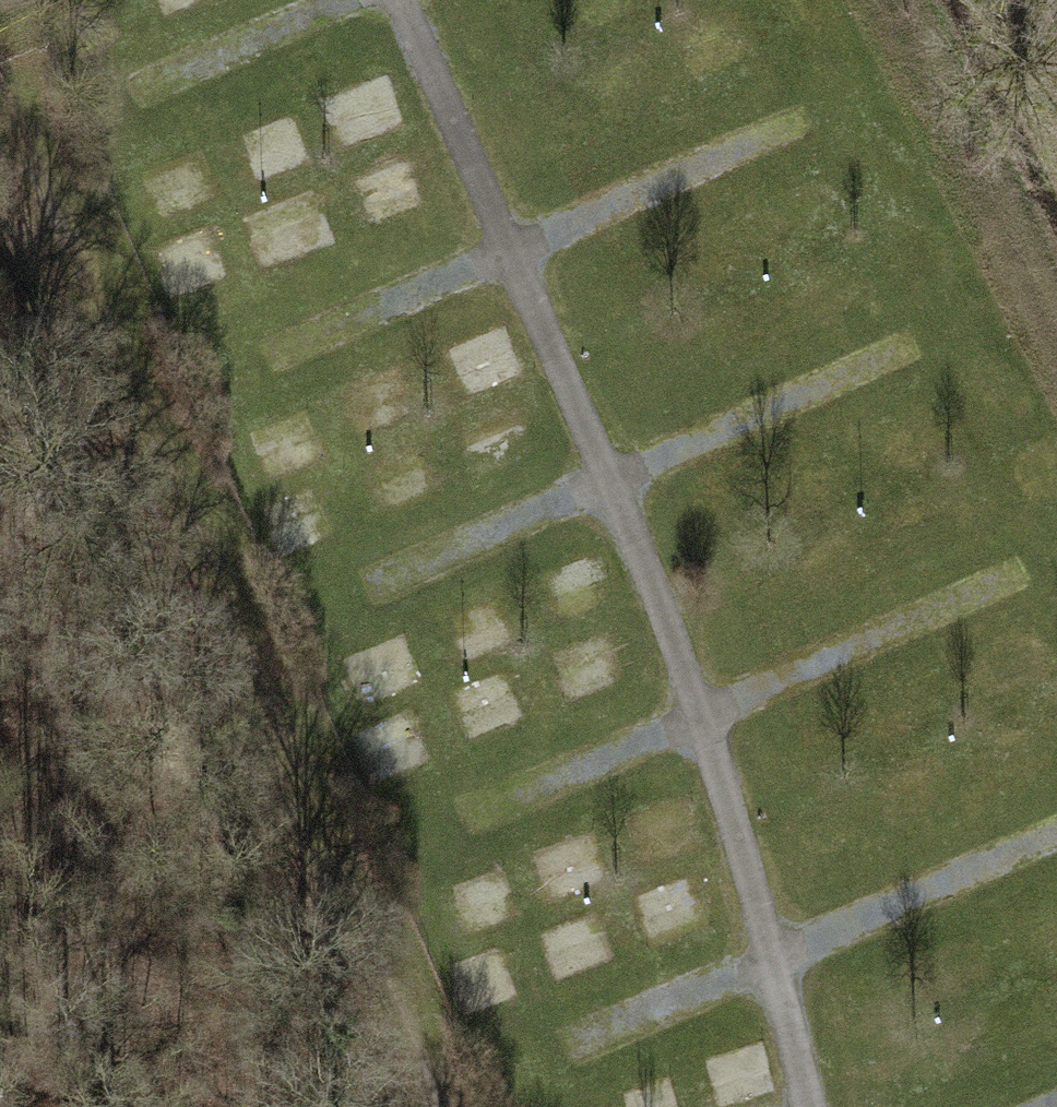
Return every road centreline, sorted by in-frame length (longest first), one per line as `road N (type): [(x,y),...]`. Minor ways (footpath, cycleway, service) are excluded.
road 1 (track): [(0,106),(429,1106)]

